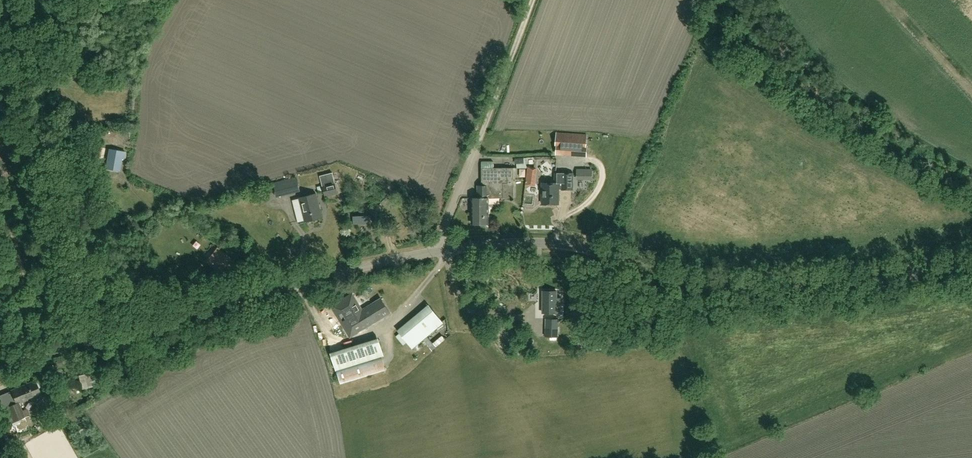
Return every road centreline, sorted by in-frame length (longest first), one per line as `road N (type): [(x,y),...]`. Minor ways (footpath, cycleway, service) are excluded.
road 1 (unclassified): [(971,267),(727,288),(576,247),(493,244),(238,296),(0,365)]
road 2 (track): [(65,343),(4,0)]
road 3 (track): [(446,250),(447,222),(532,0)]

